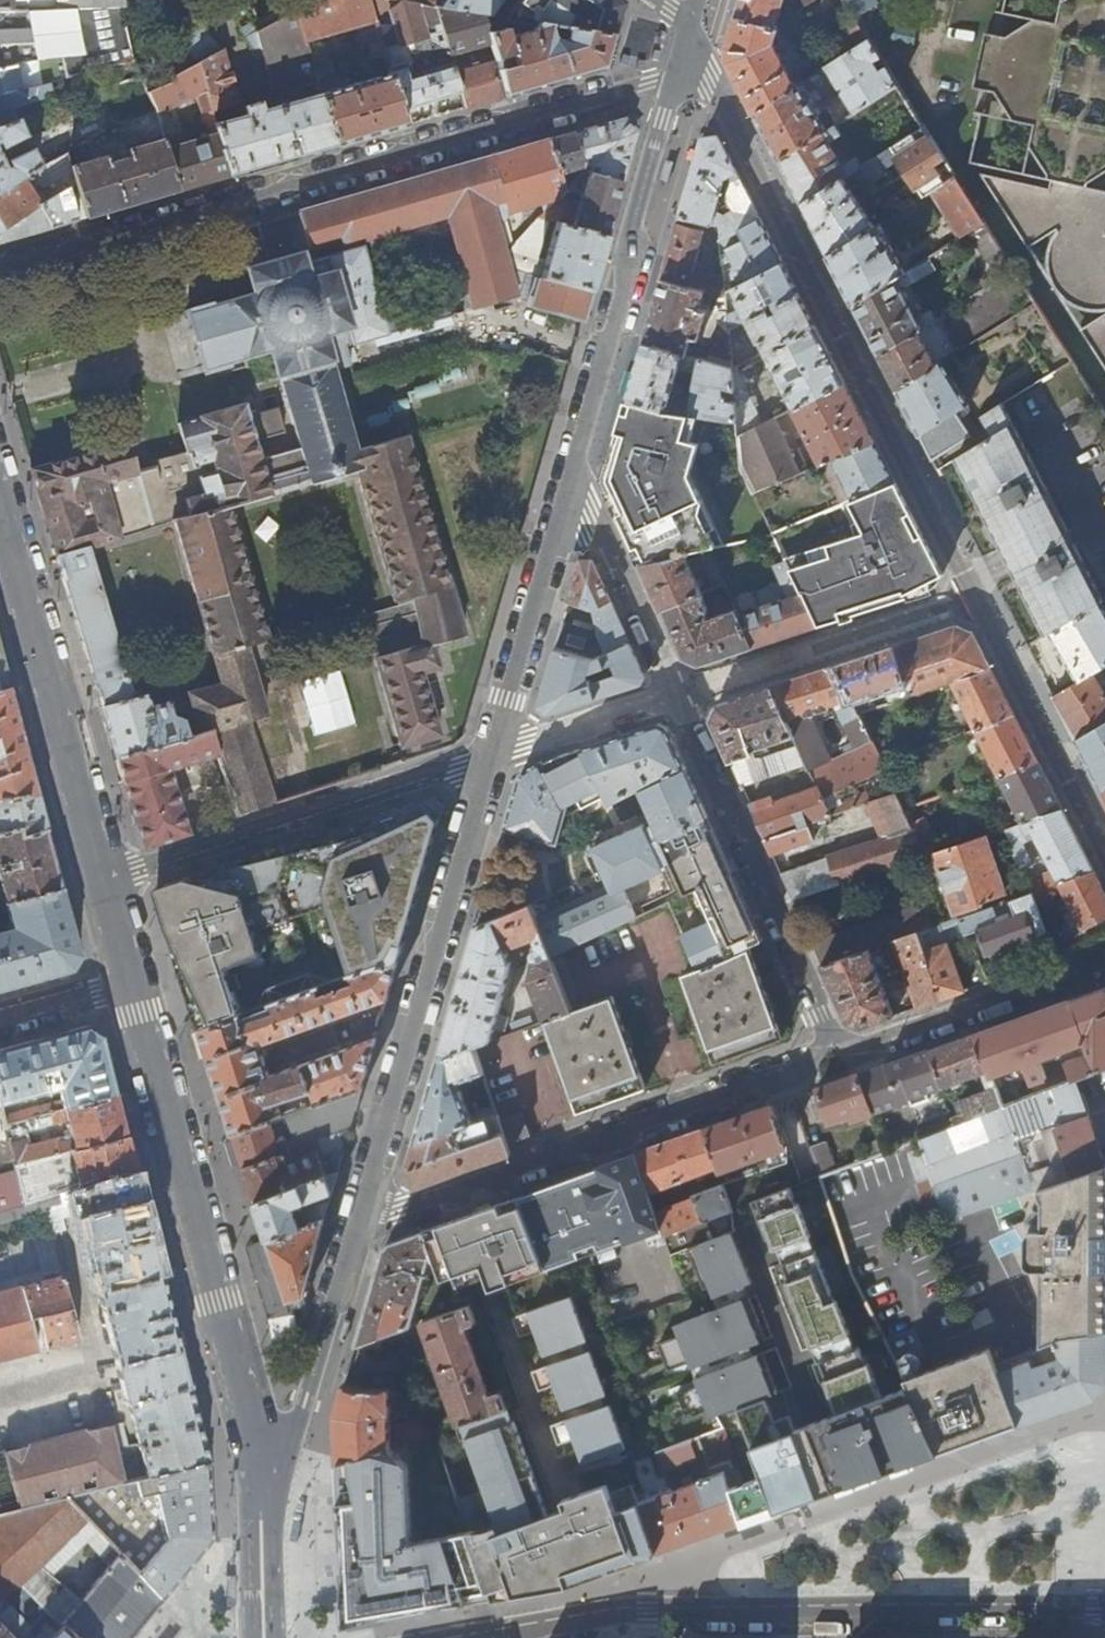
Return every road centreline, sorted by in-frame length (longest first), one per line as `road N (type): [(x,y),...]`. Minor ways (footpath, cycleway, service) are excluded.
road 1 (residential): [(0,269),(648,84),(678,81)]
road 2 (residential): [(489,1637),(624,1614),(1104,1610)]
road 3 (residential): [(678,81),(708,85),(723,104),(972,594)]
road 4 (residential): [(133,985),(261,1455),(264,1543)]
road 5 (residential): [(359,1229),(813,1064),(830,1038)]
road 6 (residential): [(359,1229),(493,752)]
road 7 (residential): [(565,506),(678,81)]
road 8 (residential): [(493,752),(107,879)]
road 9 (residential): [(830,1038),(675,692)]
road 10 (residential): [(0,524),(107,879)]
road 11 (residential): [(264,1543),(359,1229)]
road 12 (residential): [(675,692),(972,594)]
road 13 (residential): [(1104,960),(855,1047),(830,1038)]
road 14 (residential): [(972,594),(1104,848)]
road 15 (residential): [(493,752),(565,506)]
road 16 (residential): [(675,692),(597,531),(565,506)]
road 17 (residential): [(493,752),(675,692)]
road 18 (residential): [(0,1021),(133,985)]

